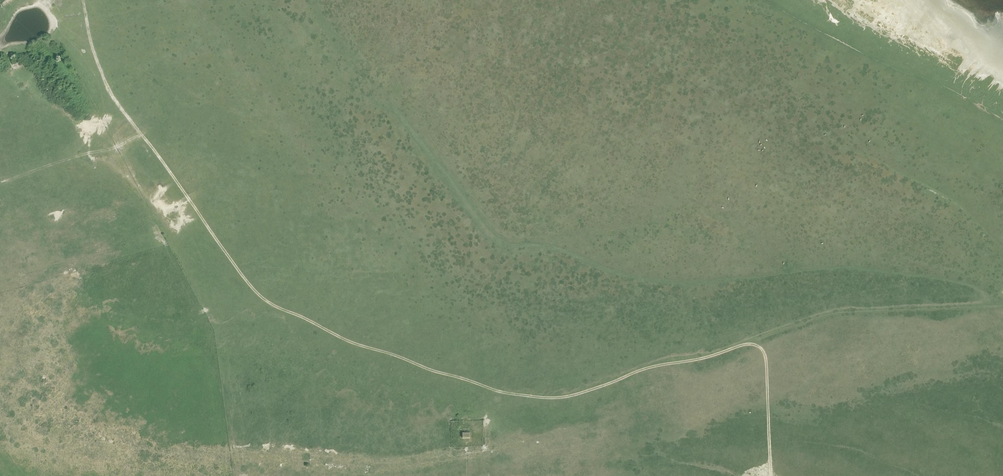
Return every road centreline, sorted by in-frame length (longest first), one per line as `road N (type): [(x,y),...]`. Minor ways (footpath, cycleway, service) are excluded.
road 1 (track): [(83,0),(107,91),(261,299),(362,346),(540,397),(758,347),(770,475)]
road 2 (track): [(1002,305),(842,309),(748,344)]
road 3 (track): [(139,134),(0,185)]

